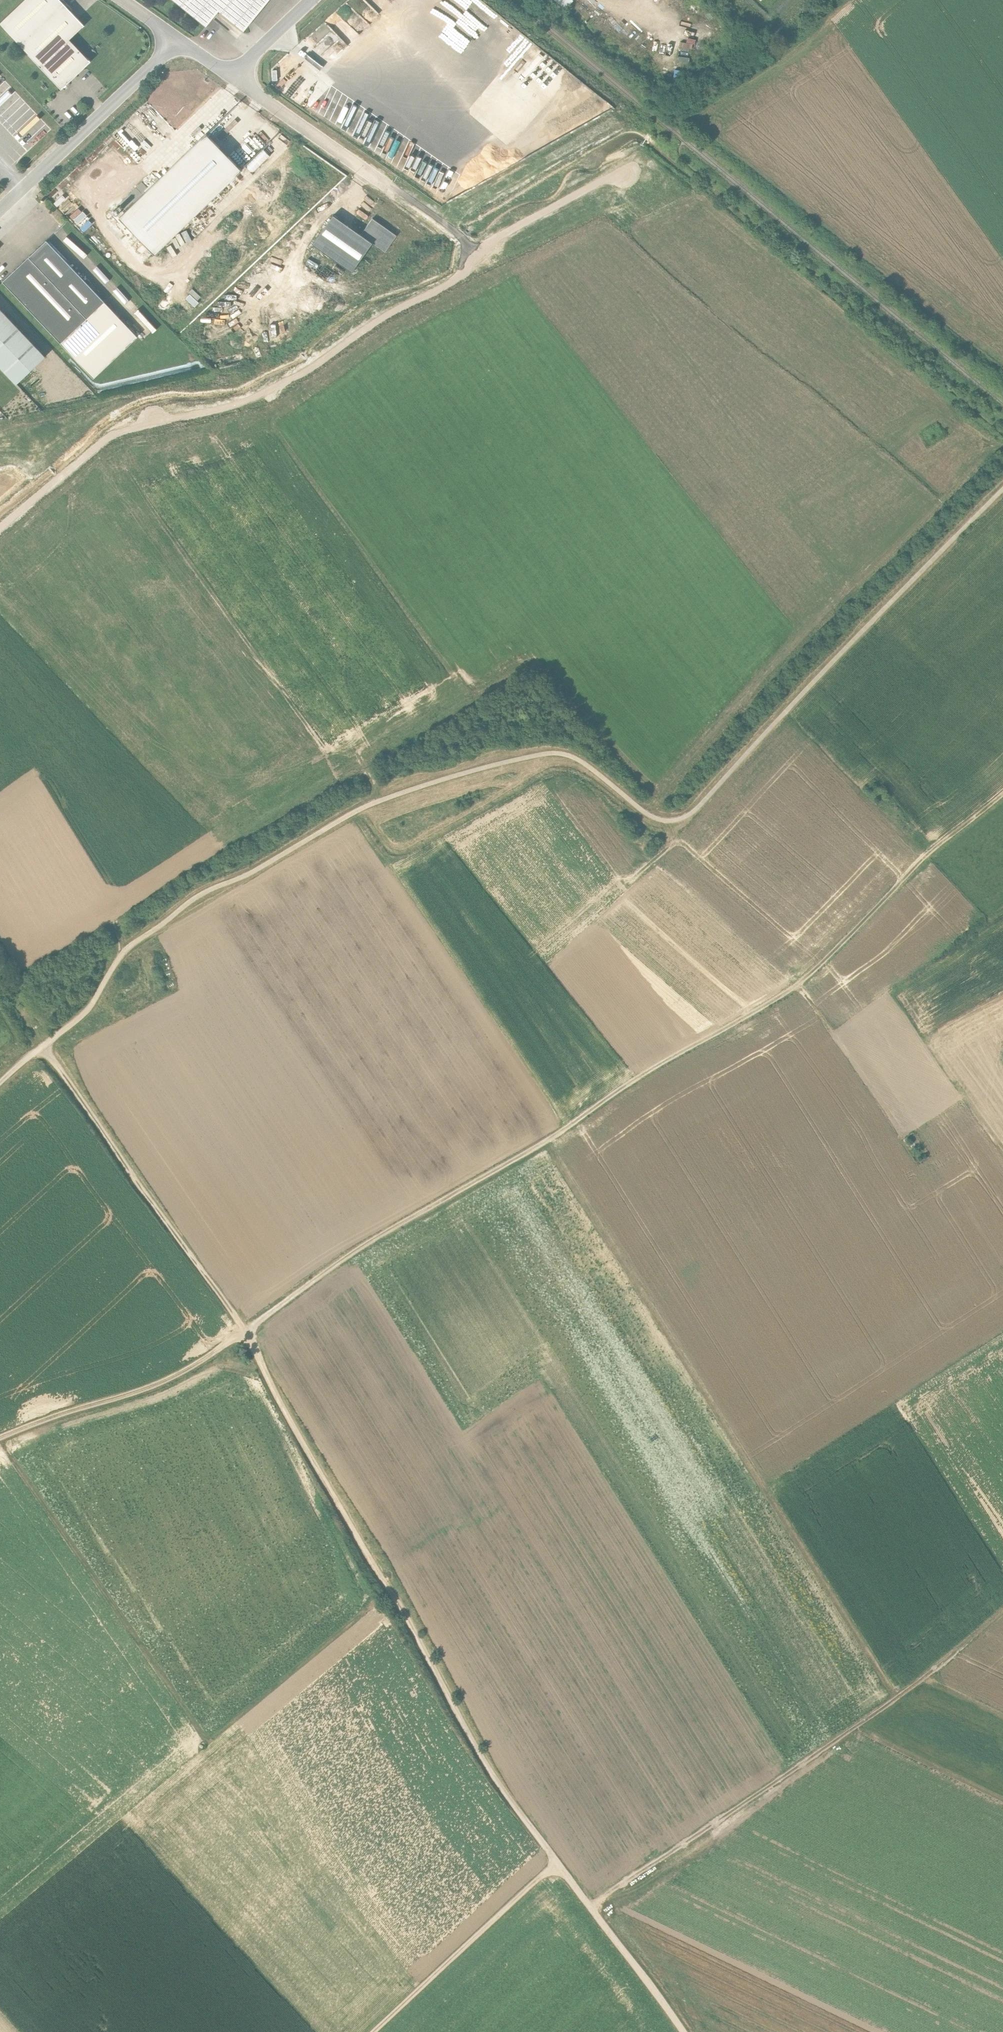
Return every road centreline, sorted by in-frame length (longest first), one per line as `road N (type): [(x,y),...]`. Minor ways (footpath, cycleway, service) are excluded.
road 1 (track): [(1002,792),(797,985),(369,1241),(195,1365),(0,1438)]
road 2 (track): [(683,2031),(503,1791),(245,1329),(42,1047)]
road 3 (track): [(590,1907),(942,1661),(1002,1606)]
road 4 (track): [(1002,434),(676,157)]
road 5 (track): [(556,1861),(371,2031)]
road 6 (unclassified): [(0,209),(179,40)]
road 7 (track): [(850,0),(689,114)]
road 8 (unclassified): [(231,77),(385,184)]
road 9 (track): [(797,985),(900,1125)]

